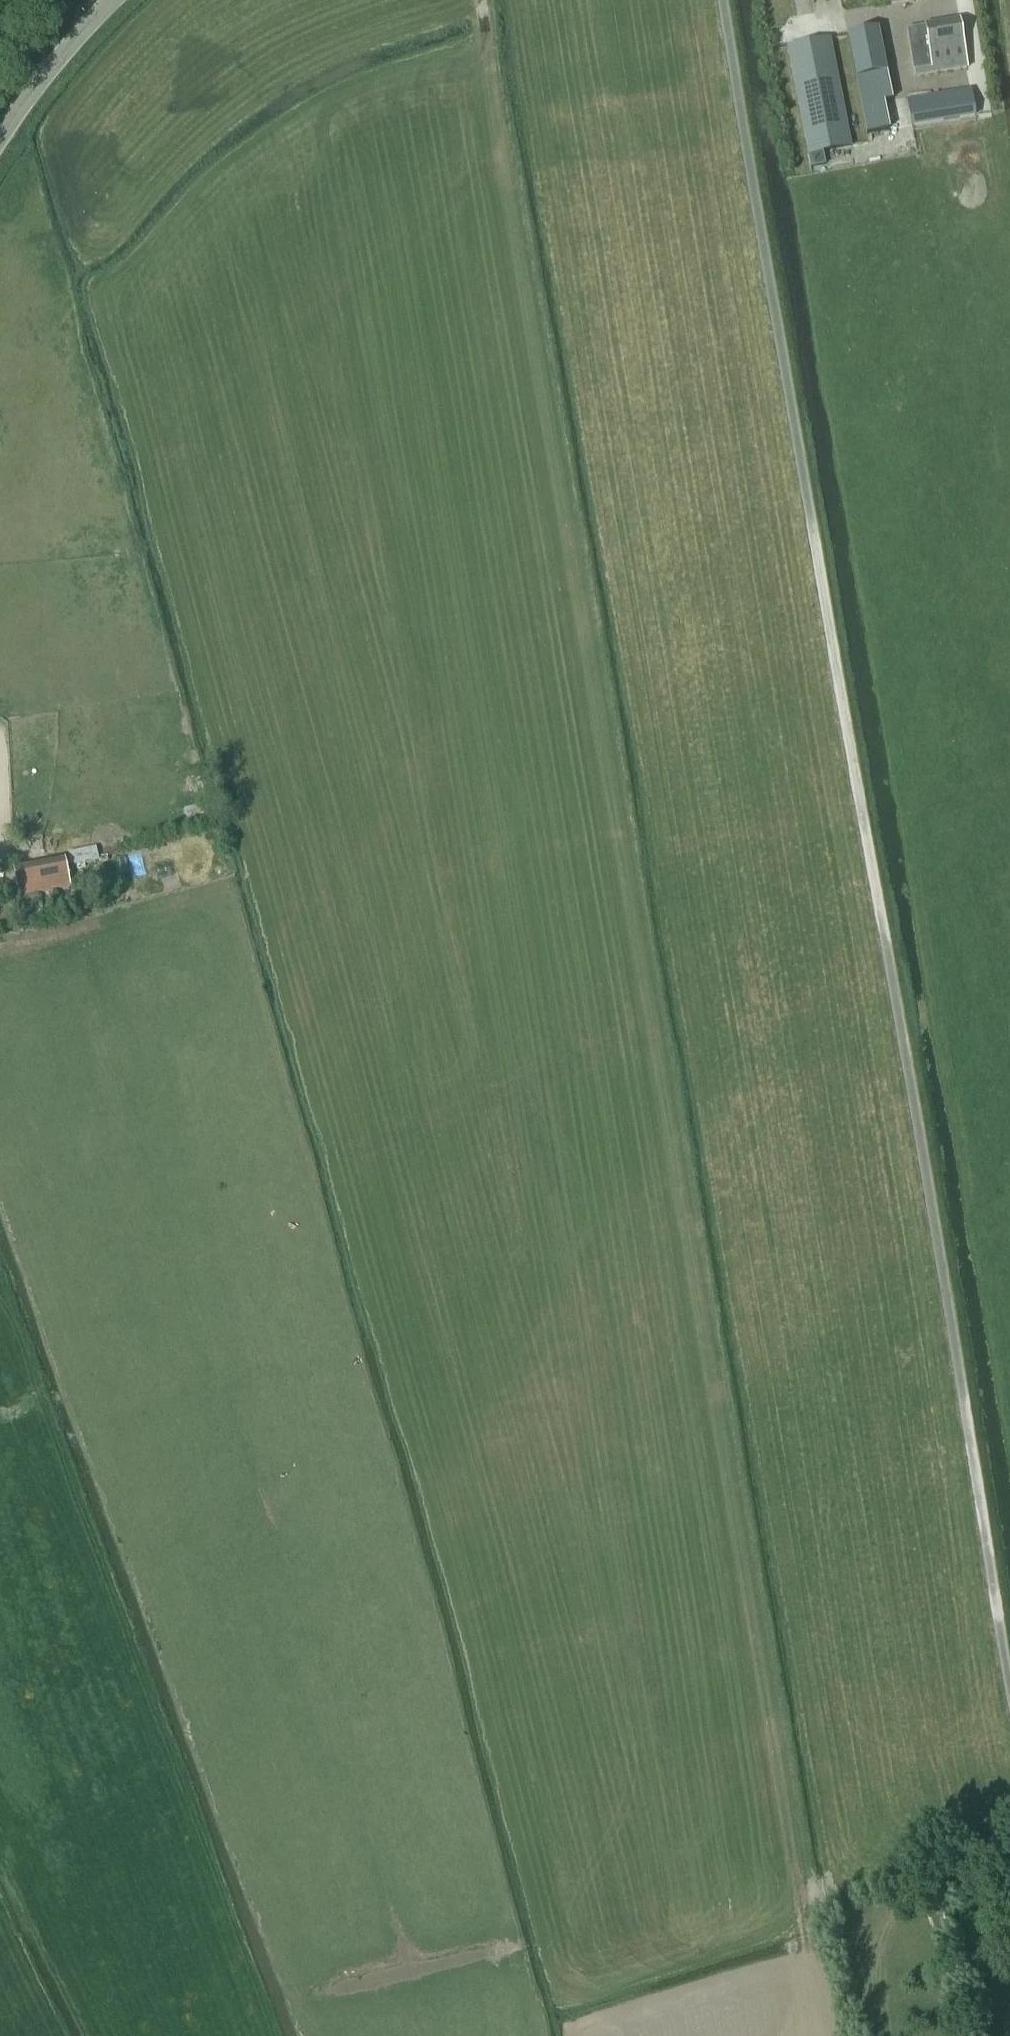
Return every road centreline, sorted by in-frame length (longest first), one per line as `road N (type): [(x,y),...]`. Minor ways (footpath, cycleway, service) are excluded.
road 1 (tertiary): [(0,140),(41,79),(115,0)]

